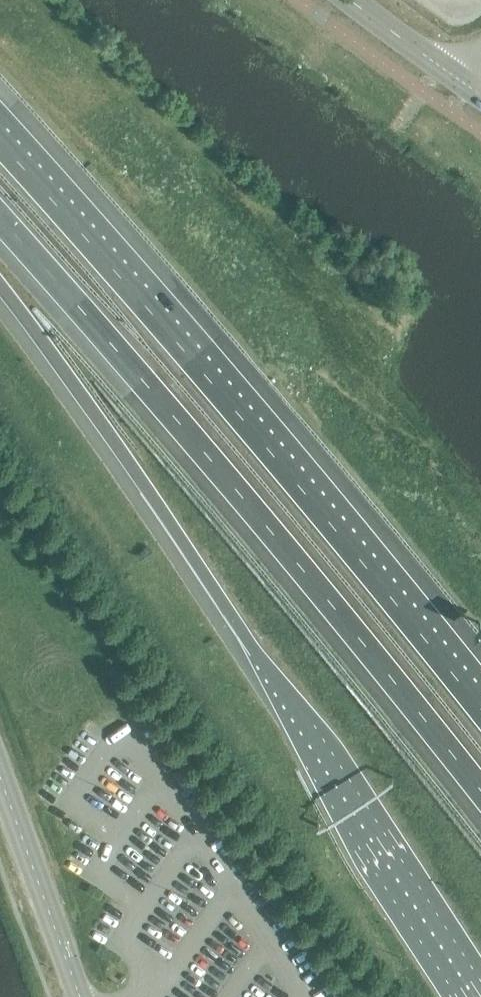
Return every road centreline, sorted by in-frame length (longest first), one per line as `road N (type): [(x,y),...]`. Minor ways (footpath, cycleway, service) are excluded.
road 1 (motorway): [(0,291),(480,995)]
road 2 (motorway): [(480,712),(0,137)]
road 3 (motorway): [(0,229),(368,649),(480,792)]
road 4 (secondary): [(0,780),(79,996)]
road 5 (secondary): [(351,0),(467,86)]

